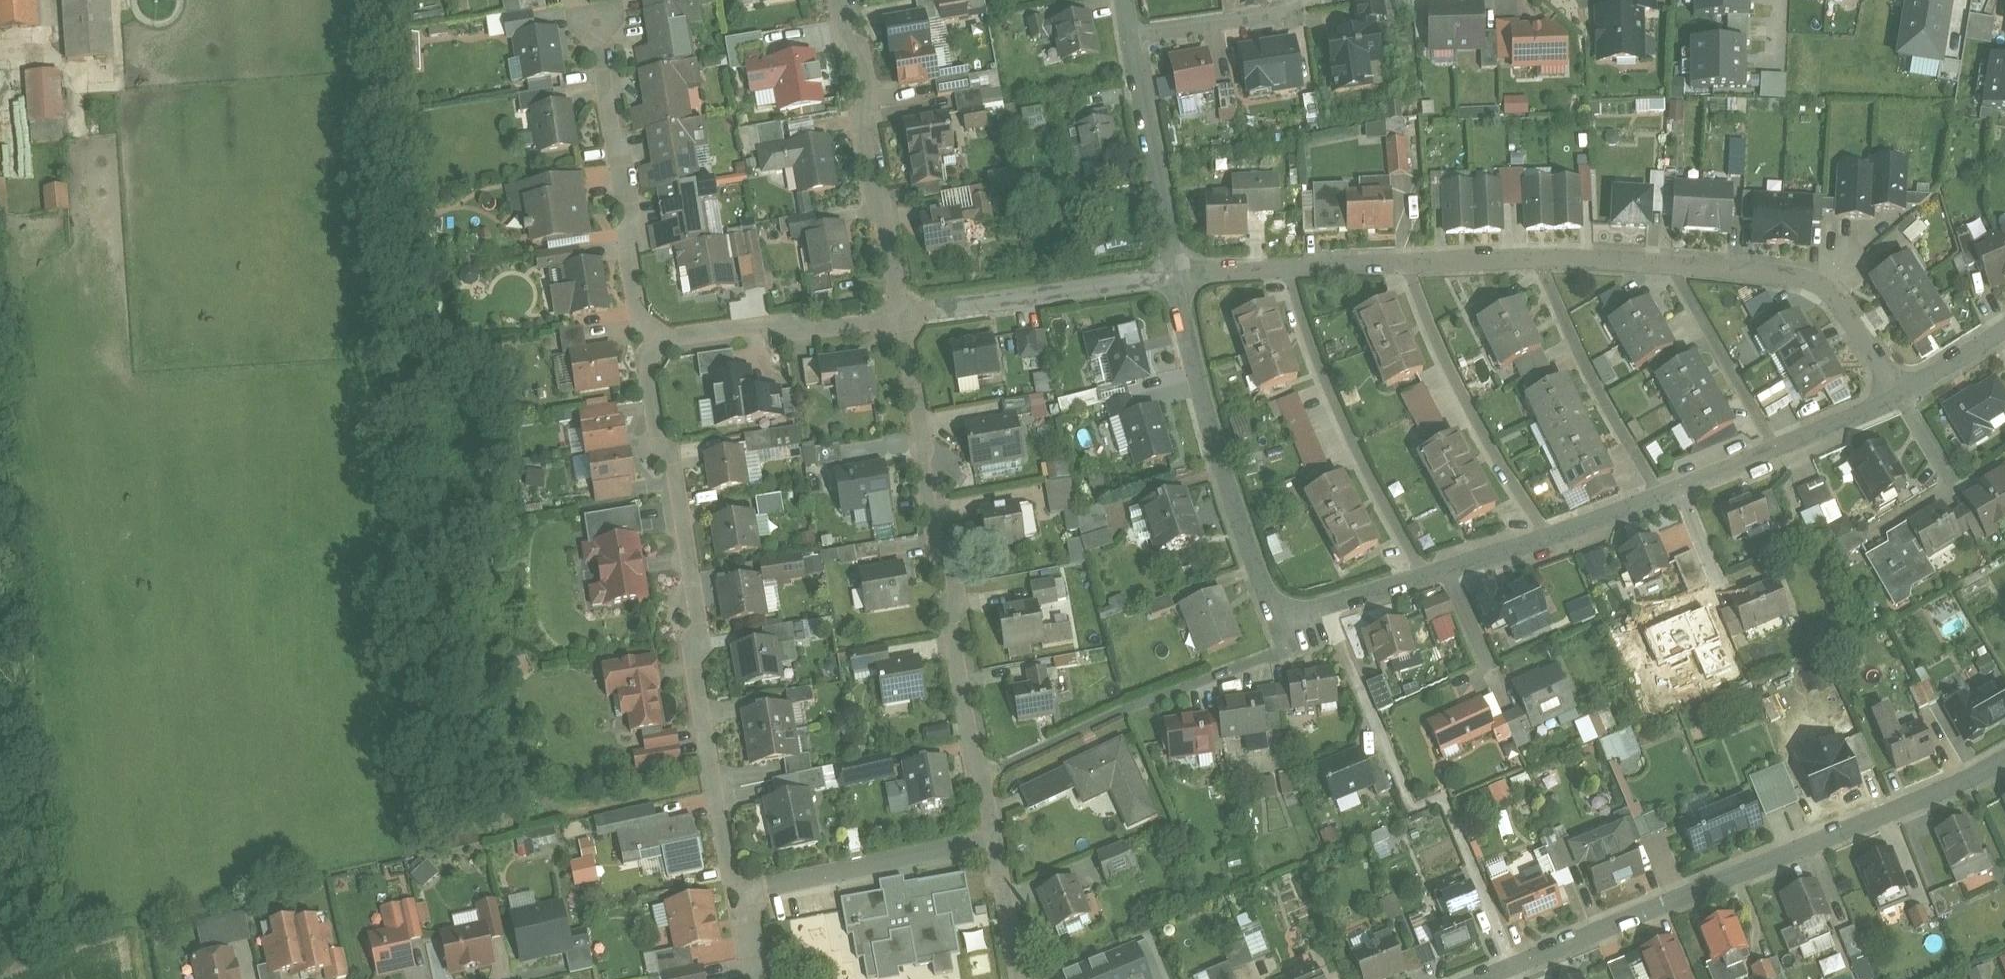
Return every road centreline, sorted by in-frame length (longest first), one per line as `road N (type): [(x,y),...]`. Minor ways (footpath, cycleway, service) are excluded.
road 1 (residential): [(2004,760),(1971,781),(1485,978)]
road 2 (residential): [(648,343),(741,890)]
road 3 (residential): [(984,774),(904,310)]
road 4 (residential): [(1178,275),(1224,467),(1282,622)]
road 5 (residential): [(984,774),(1125,708),(1286,646),(1282,622)]
road 6 (residential): [(1430,577),(1342,424),(1289,268)]
road 7 (residential): [(599,26),(648,343)]
road 8 (residential): [(904,310),(846,0)]
road 9 (residential): [(1547,541),(1441,348),(1406,263)]
road 10 (residential): [(1674,266),(1820,285),(1843,303),(1902,395)]
road 11 (residential): [(904,310),(1178,275)]
road 12 (residential): [(1663,498),(1579,350),(1541,258)]
road 13 (residential): [(741,890),(995,840)]
road 14 (residential): [(648,343),(904,310)]
road 15 (residential): [(1132,34),(1178,275)]
road 16 (residential): [(1782,452),(1674,266)]
road 17 (residential): [(1282,622),(1430,577)]
road 18 (residential): [(1285,13),(1132,34)]
road 19 (residential): [(1015,978),(995,840)]
road 20 (residential): [(1406,263),(1541,258)]
road 21 (residential): [(1541,258),(1674,266)]
road 22 (residential): [(1782,452),(1902,395)]
road 23 (residential): [(1663,498),(1782,452)]
road 24 (residential): [(1547,541),(1663,498)]
road 25 (residential): [(1430,577),(1547,541)]
road 26 (residential): [(1902,395),(2004,330)]

